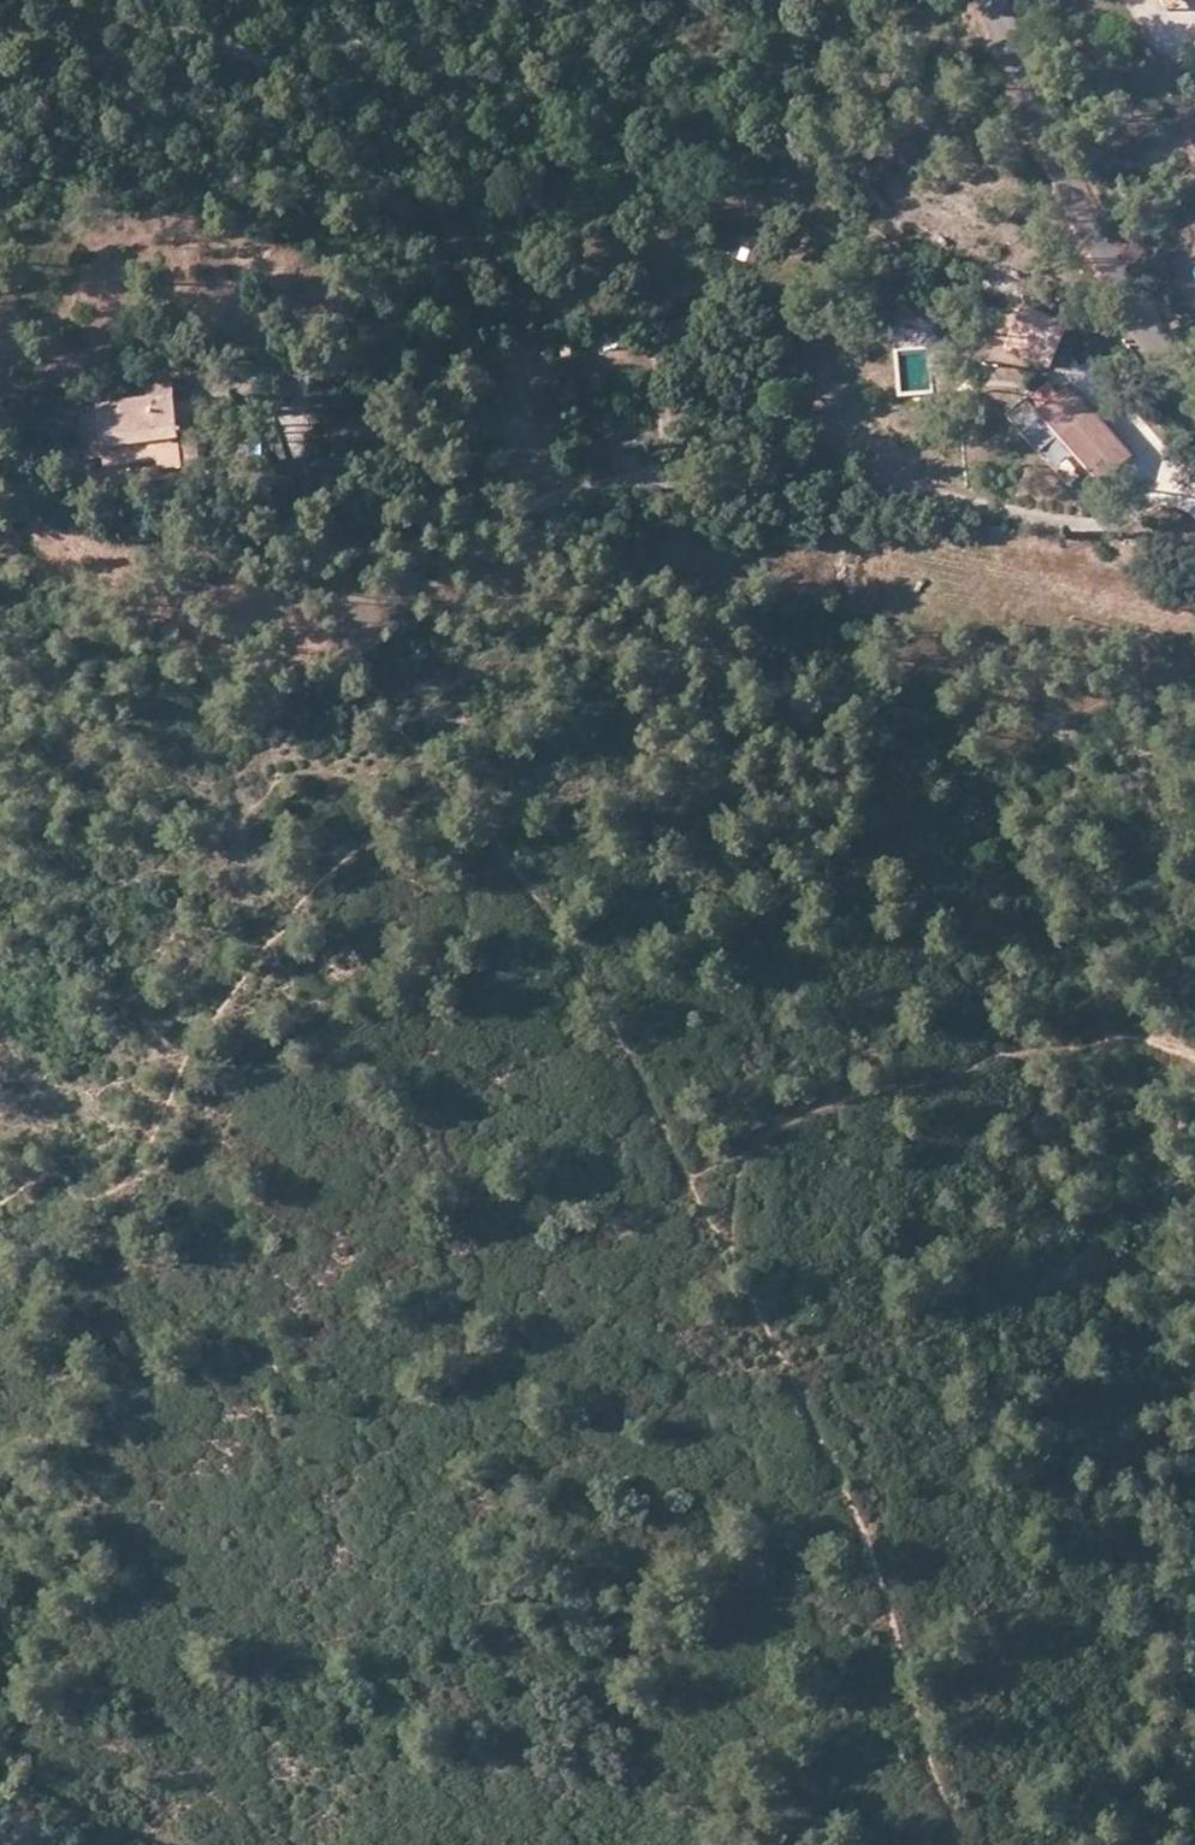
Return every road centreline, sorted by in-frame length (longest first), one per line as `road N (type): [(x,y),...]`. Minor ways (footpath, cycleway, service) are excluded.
road 1 (tertiary): [(994,0),(1047,151),(1194,410)]

